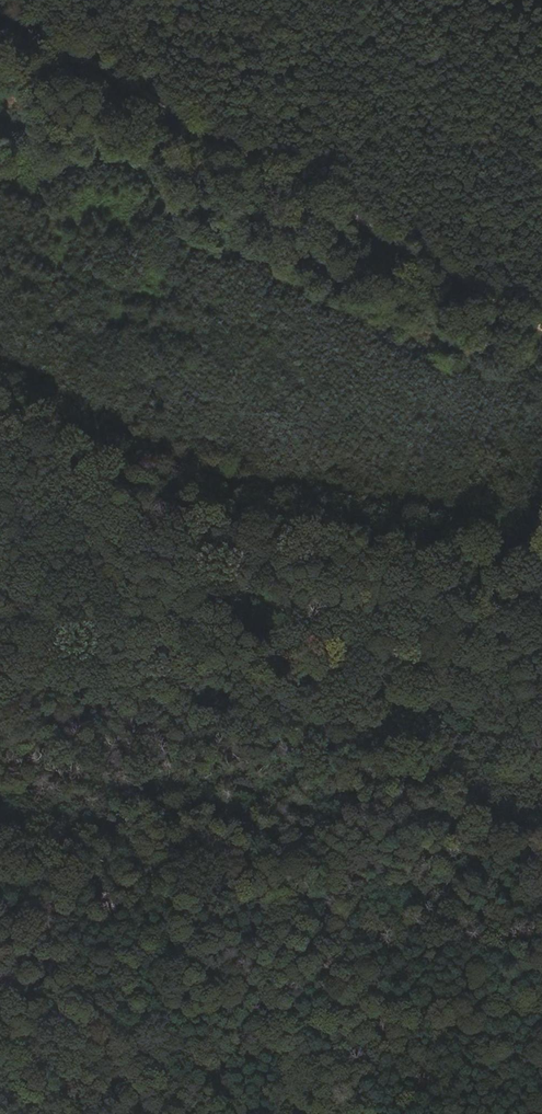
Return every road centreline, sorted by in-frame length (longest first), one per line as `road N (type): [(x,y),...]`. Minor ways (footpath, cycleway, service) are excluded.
road 1 (track): [(20,589),(124,1113)]

